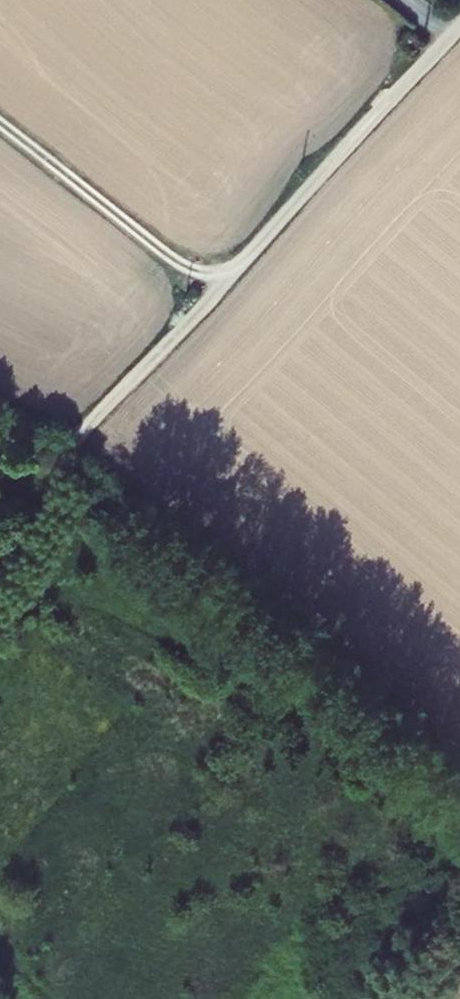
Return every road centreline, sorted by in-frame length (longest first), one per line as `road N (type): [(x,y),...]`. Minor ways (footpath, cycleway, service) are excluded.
road 1 (unclassified): [(0,579),(25,552),(97,415),(459,27)]

